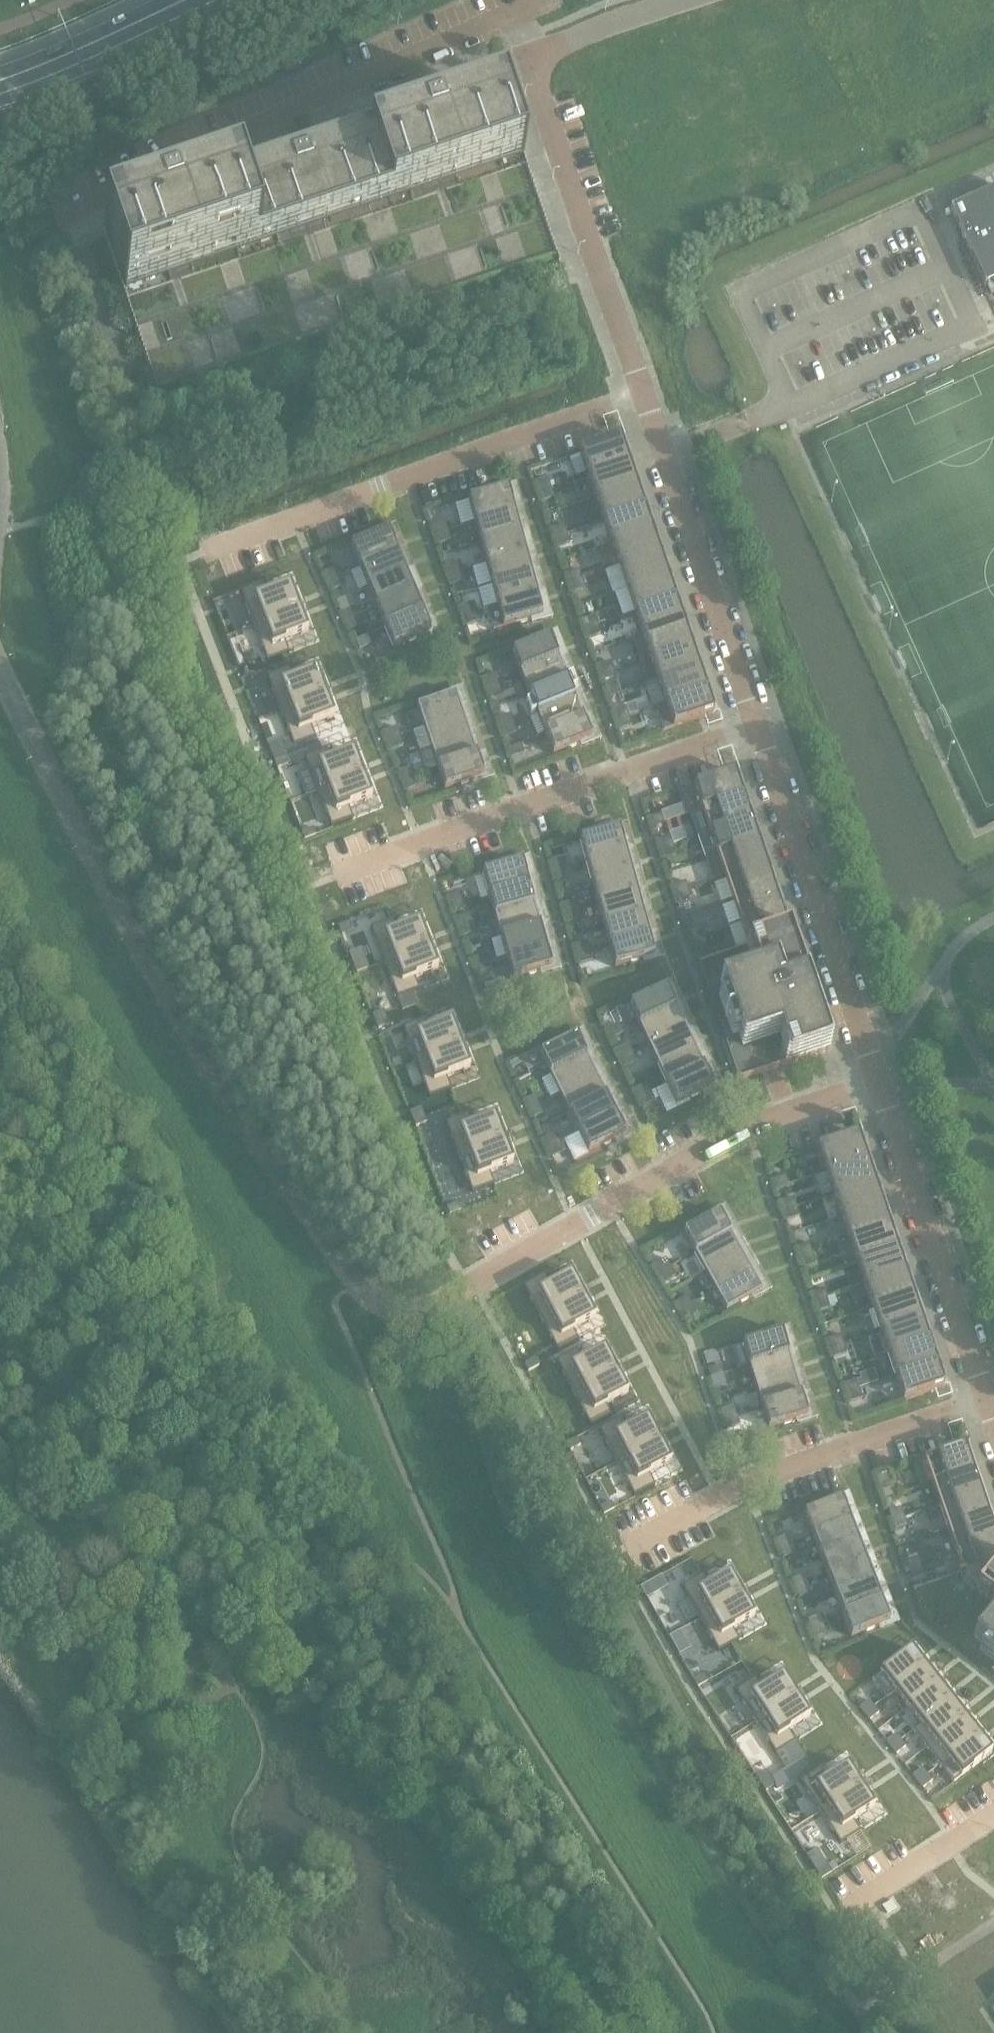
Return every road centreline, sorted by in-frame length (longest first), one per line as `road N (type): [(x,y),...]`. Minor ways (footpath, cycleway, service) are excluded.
road 1 (unclassified): [(459,1294),(411,1312),(383,1303),(353,1278),(123,922),(0,666)]
road 2 (residential): [(68,217),(159,167),(512,11),(528,55)]
road 3 (residential): [(459,1294),(748,1124),(879,1082)]
road 4 (residential): [(644,393),(210,550)]
road 5 (residential): [(338,873),(758,726)]
road 6 (residential): [(987,1398),(744,1481),(627,1547)]
road 7 (residential): [(879,1082),(758,726)]
road 8 (residential): [(644,393),(528,55)]
road 9 (residential): [(758,726),(644,393)]
road 10 (residential): [(987,1398),(879,1082)]
road 11 (primary): [(0,87),(184,6)]
road 12 (residential): [(993,1815),(847,1909)]
road 13 (unclassified): [(528,55),(674,0)]

